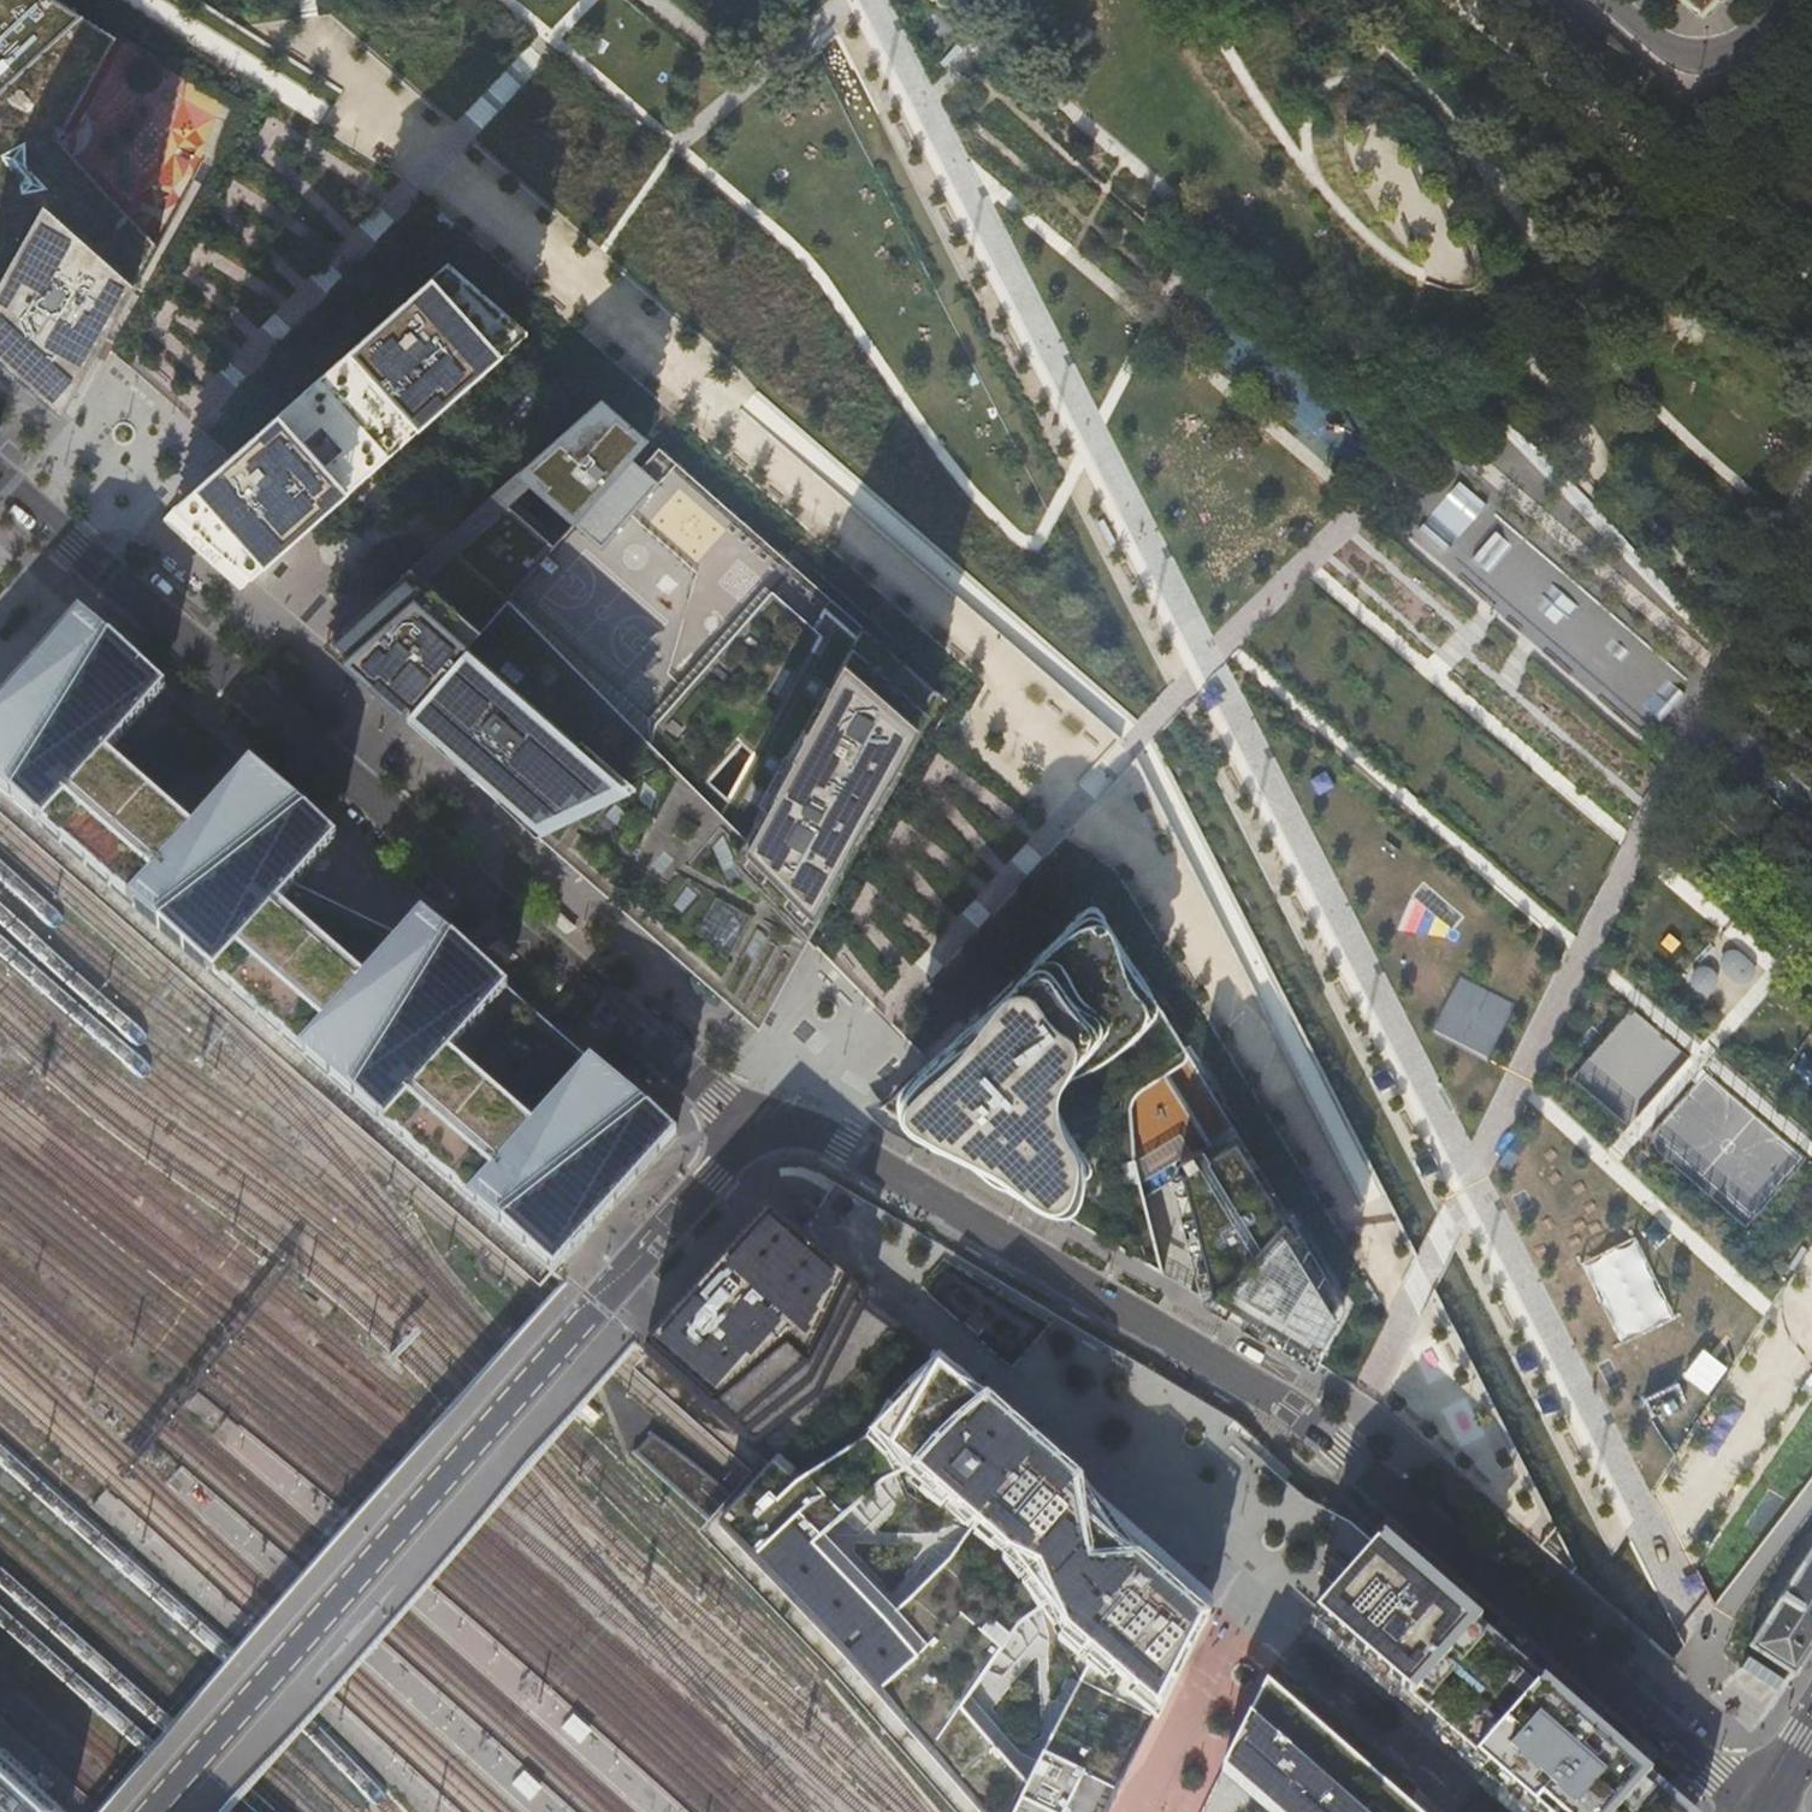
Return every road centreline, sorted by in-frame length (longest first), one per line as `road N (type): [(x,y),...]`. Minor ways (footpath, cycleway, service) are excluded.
road 1 (residential): [(756,1109),(844,1141),(1293,1409),(1750,1811)]
road 2 (residential): [(0,476),(700,1075),(756,1109)]
road 3 (residential): [(154,1811),(724,1160),(756,1109)]
road 4 (residential): [(1784,0),(1736,47),(1706,59),(1670,50),(1611,0)]

